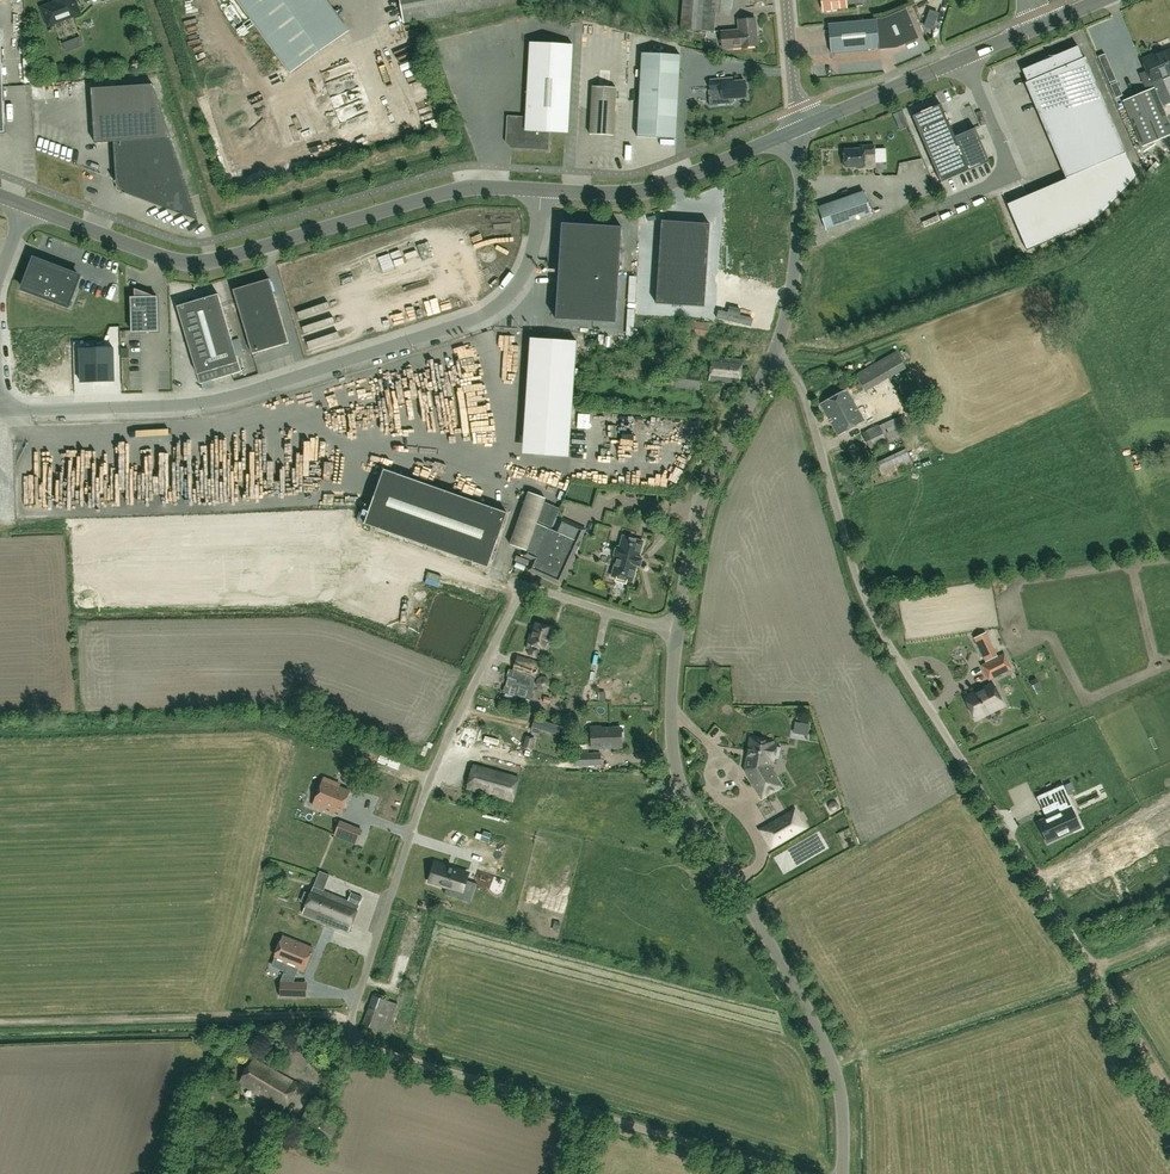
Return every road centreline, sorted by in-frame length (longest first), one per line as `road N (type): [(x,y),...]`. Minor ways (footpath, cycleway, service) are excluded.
road 1 (residential): [(514,1091),(361,1046),(354,1036),(358,999),(431,781),(521,591),(539,589),(676,633)]
road 2 (unclassified): [(541,191),(522,281),(481,317),(220,400),(0,406)]
road 3 (primary): [(541,191),(460,188),(189,263),(24,205)]
road 4 (residential): [(954,749),(864,594),(798,378),(773,360)]
road 5 (track): [(954,749),(1169,1095)]
road 6 (unclassified): [(845,1173),(837,1066),(717,859)]
road 7 (unclassified): [(799,1173),(514,1091)]
road 8 (residential): [(676,633),(706,485),(773,360)]
road 9 (primary): [(800,128),(649,190),(541,191)]
road 10 (primary): [(1037,27),(800,128)]
road 11 (residential): [(717,859),(679,786),(670,711),(676,633)]
road 12 (residential): [(773,360),(793,284),(800,128)]
road 13 (residential): [(800,128),(786,0)]

